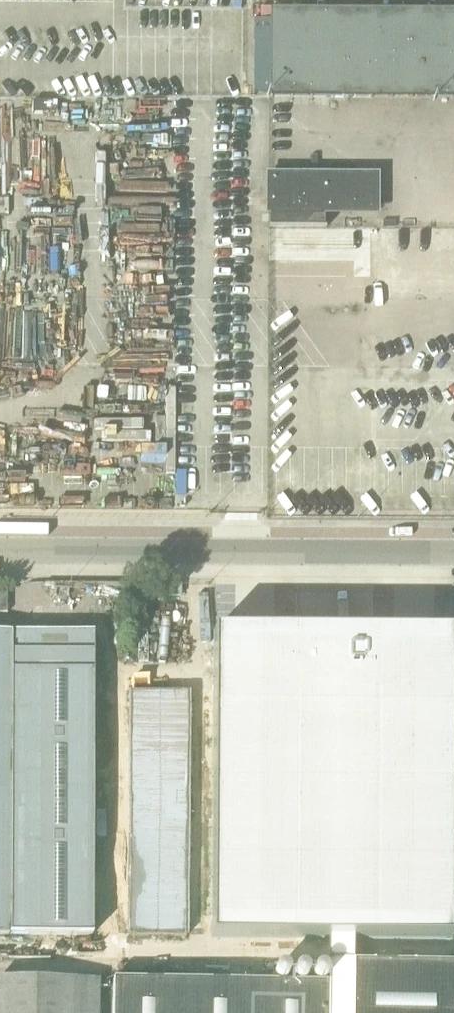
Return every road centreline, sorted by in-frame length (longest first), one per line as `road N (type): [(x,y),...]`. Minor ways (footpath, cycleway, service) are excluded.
road 1 (unclassified): [(0,548),(453,549)]

